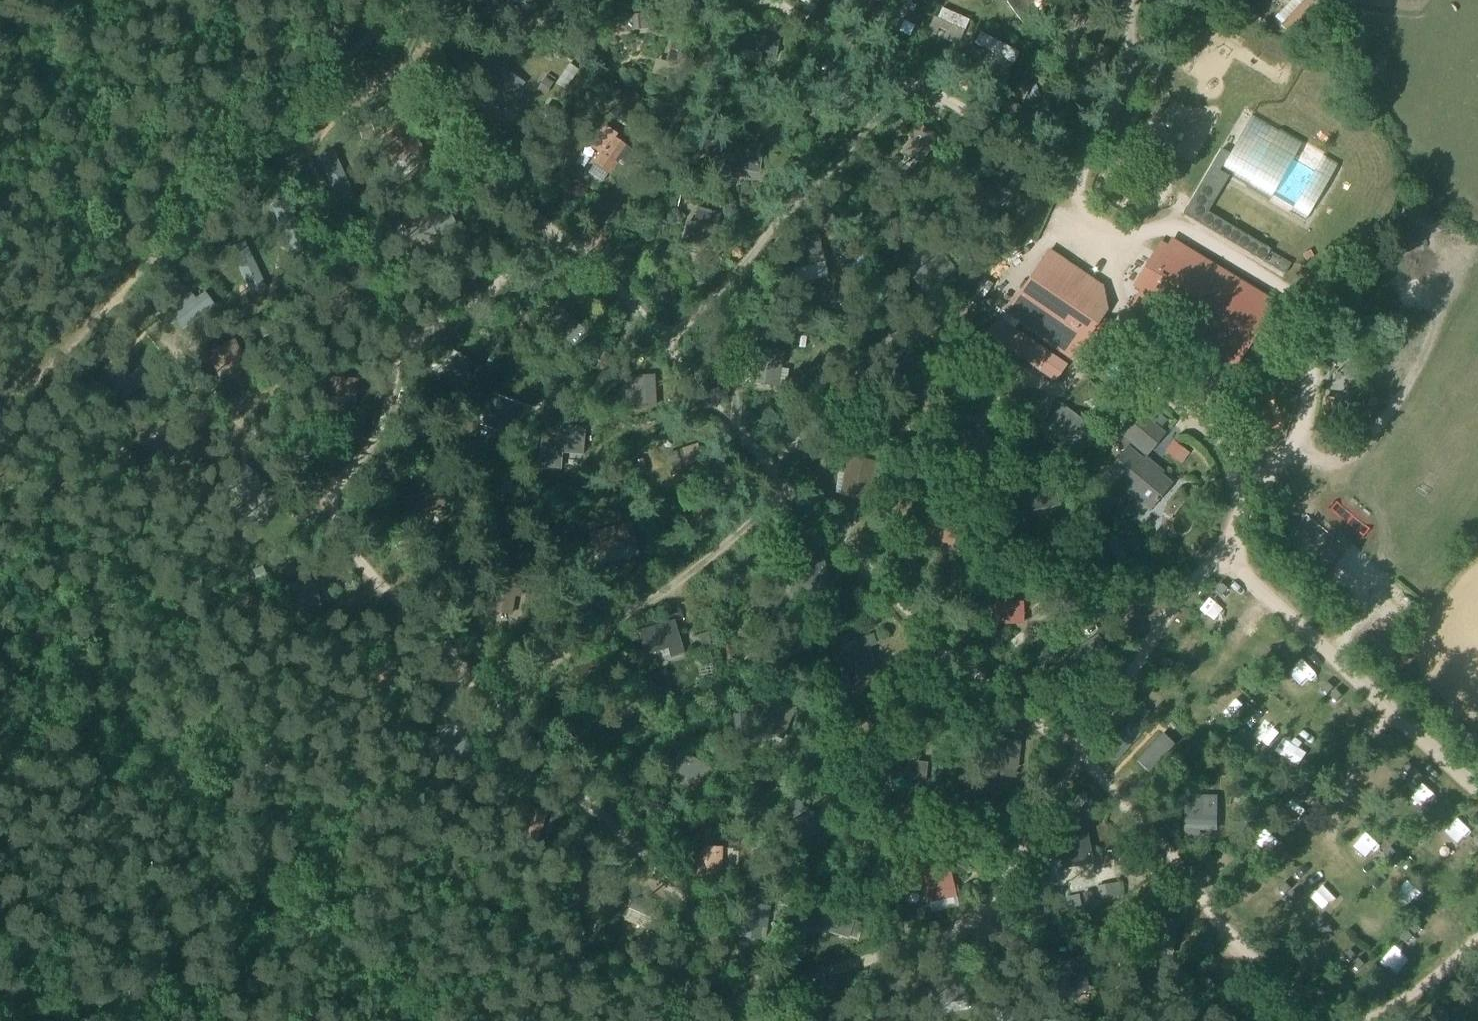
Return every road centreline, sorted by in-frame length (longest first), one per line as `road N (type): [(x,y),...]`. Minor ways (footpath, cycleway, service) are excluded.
road 1 (track): [(1310,1020),(1207,912),(1140,822),(763,467),(670,340),(905,81),(1078,193),(1117,266),(1119,304),(1153,408)]
road 2 (track): [(670,340),(558,223),(440,331),(408,342),(369,433),(325,492),(345,549),(508,718),(798,504)]
road 3 (track): [(1153,408),(1240,490),(1233,553),(1203,561),(1068,750),(982,901),(929,940),(775,978),(774,1020)]
road 4 (track): [(1,417),(405,0)]
road 5 (track): [(386,1020),(264,900),(0,594)]
road 6 (track): [(763,467),(829,385),(891,337),(932,340),(1054,389),(1130,338)]
road 7 (track): [(1240,490),(1301,442),(1310,356),(1306,322),(1286,293),(1179,230),(1140,233),(1111,254)]
road 8 (track): [(775,978),(742,969),(508,718)]
road 9 (track): [(1477,787),(1233,553)]
road 10 (track): [(325,492),(109,305)]
road 11 (track): [(558,223),(353,53)]
road 12 (track): [(1058,183),(1137,0)]
road 13 (track): [(905,81),(774,0)]
road 14 (track): [(1356,1020),(1477,938)]

